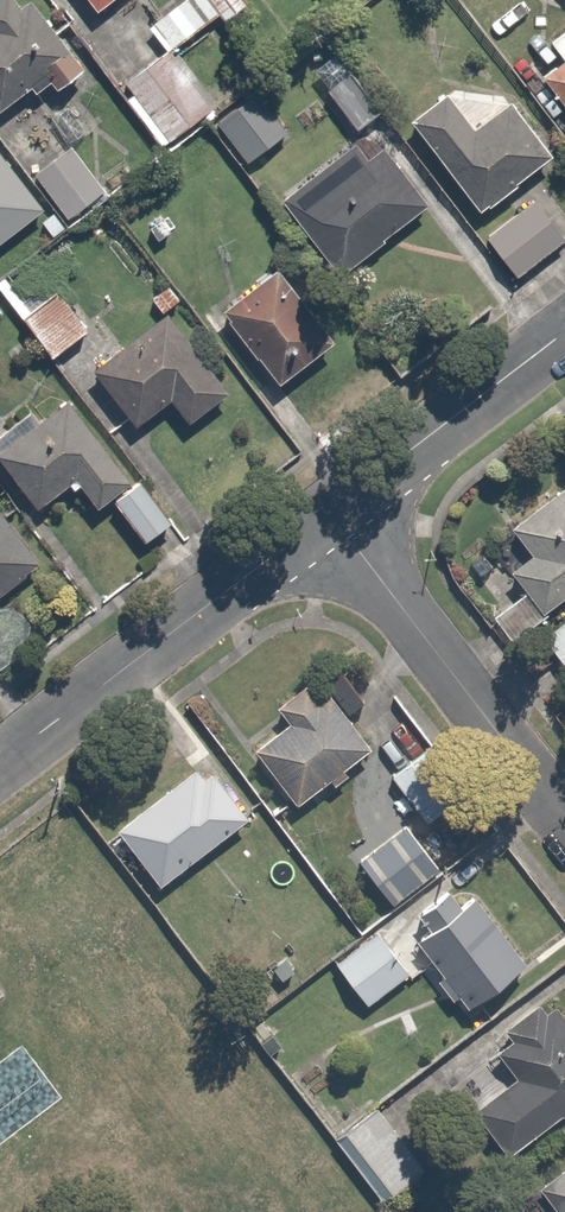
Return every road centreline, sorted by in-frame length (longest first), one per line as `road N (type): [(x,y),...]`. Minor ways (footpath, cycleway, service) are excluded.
road 1 (residential): [(0,771),(327,518)]
road 2 (residential): [(327,518),(564,822)]
road 3 (residential): [(327,518),(564,332)]

